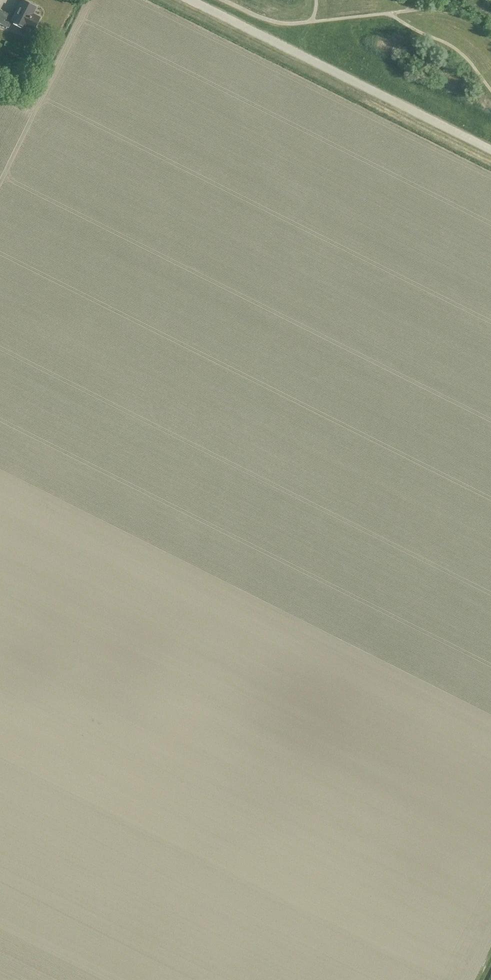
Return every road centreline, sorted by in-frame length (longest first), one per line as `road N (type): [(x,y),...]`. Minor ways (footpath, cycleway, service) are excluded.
road 1 (unclassified): [(490,151),(186,0)]

